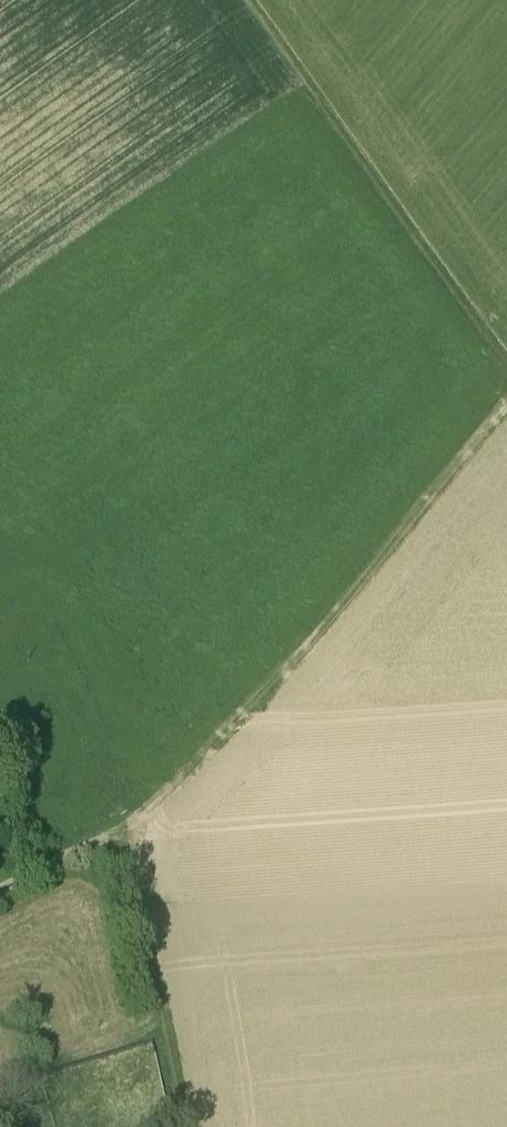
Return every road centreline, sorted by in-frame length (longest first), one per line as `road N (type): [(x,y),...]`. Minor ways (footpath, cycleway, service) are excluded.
road 1 (track): [(506,401),(379,559),(123,830),(0,889)]
road 2 (track): [(506,336),(266,0)]
road 3 (track): [(123,830),(186,1126)]

